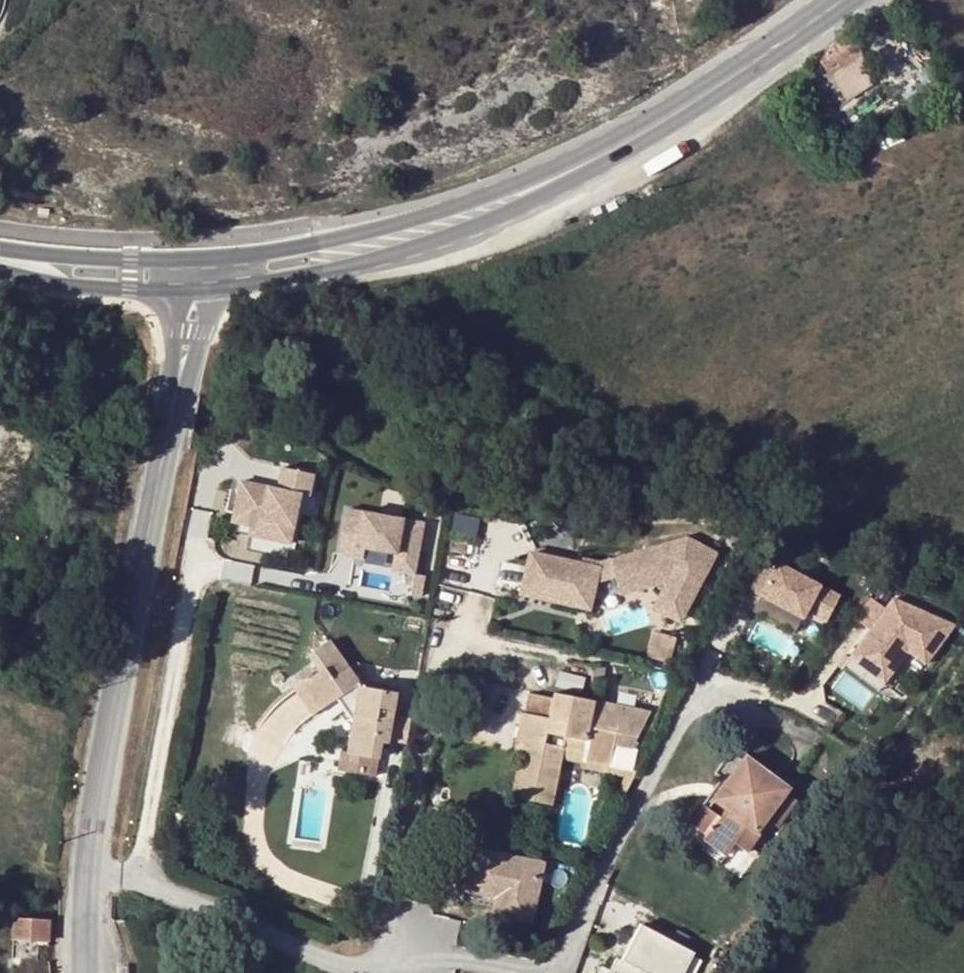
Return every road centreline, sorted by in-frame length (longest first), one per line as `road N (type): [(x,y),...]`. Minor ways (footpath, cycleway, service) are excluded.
road 1 (secondary): [(184,281),(366,248),(557,177),(735,74),(842,0)]
road 2 (unclassified): [(85,972),(90,783),(171,386),(184,281)]
road 3 (secondary): [(0,263),(184,281)]

